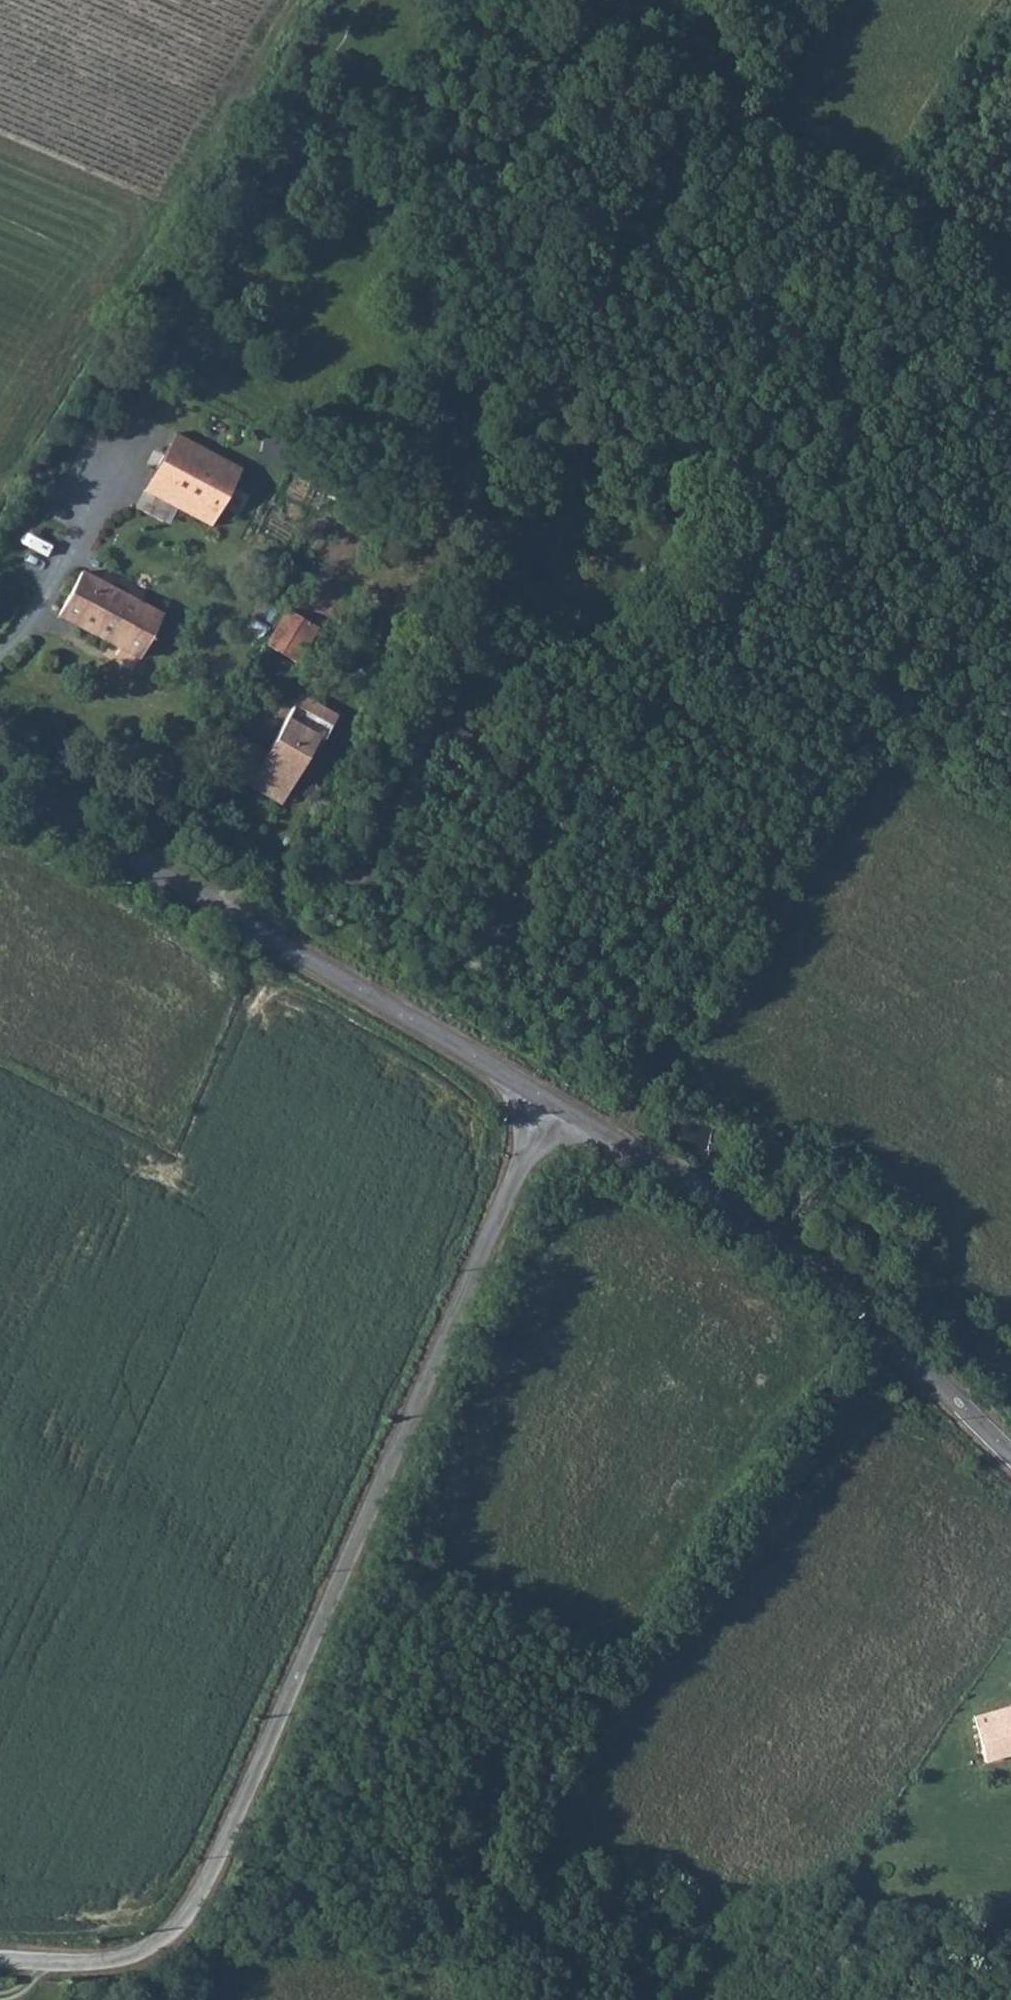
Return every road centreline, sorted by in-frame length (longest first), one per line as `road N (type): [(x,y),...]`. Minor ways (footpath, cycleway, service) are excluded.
road 1 (unclassified): [(0,1962),(142,1960),(184,1925),(548,1098)]
road 2 (unclassified): [(0,784),(548,1098)]
road 3 (unclassified): [(548,1098),(718,1197),(798,1256),(1010,1453)]
road 4 (track): [(0,491),(289,0)]

